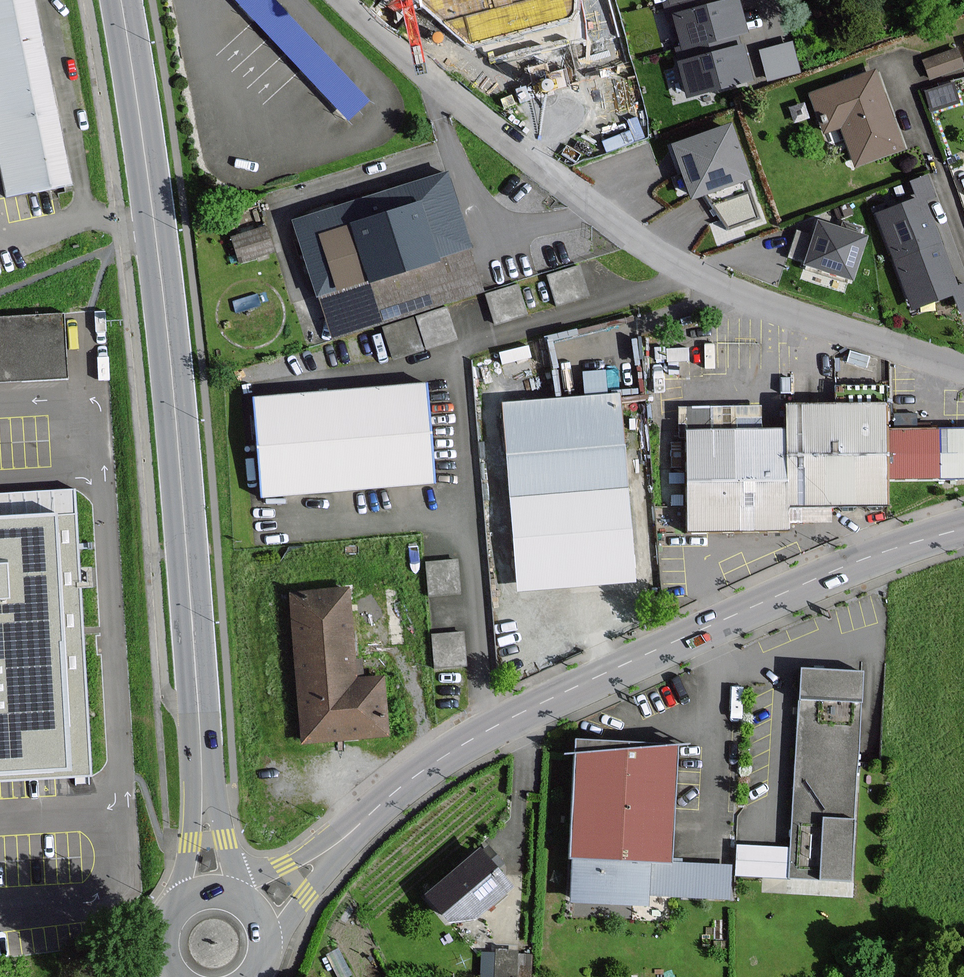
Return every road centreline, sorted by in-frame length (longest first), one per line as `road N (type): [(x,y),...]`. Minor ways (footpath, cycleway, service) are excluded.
road 1 (primary): [(117,0),(155,215),(202,785)]
road 2 (residential): [(343,0),(637,243),(735,295),(963,369)]
road 3 (secondary): [(963,528),(840,569),(544,701),(452,751),(357,828)]
road 4 (secondary): [(269,944),(357,828)]

